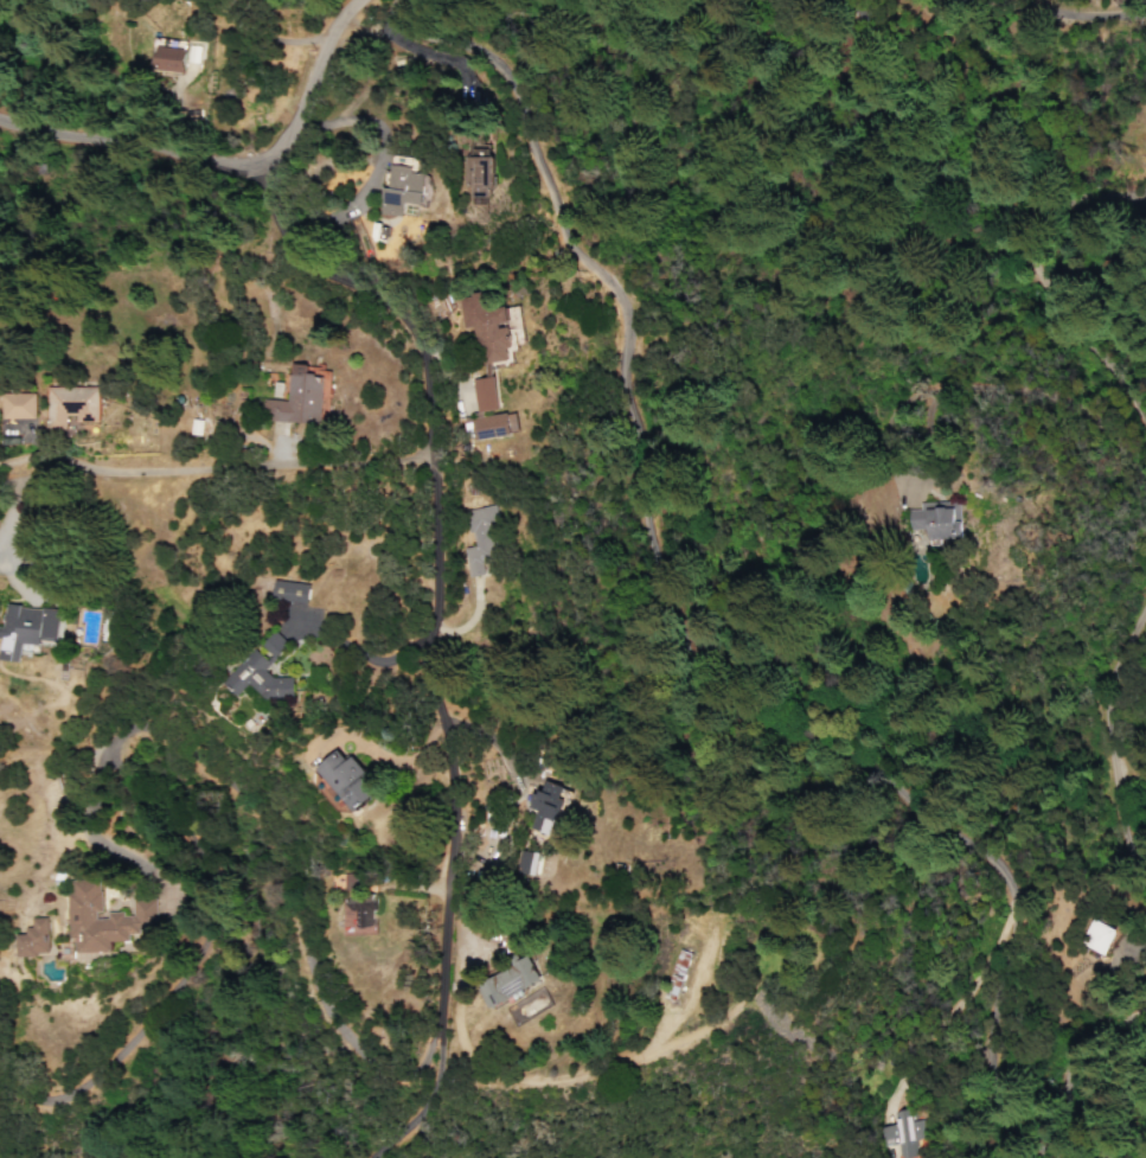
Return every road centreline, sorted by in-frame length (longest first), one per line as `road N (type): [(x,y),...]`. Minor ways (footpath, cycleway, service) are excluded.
road 1 (residential): [(254,162),(286,255),(371,283),(409,316),(440,552),(456,936),(440,1083),(344,1036),(238,801),(146,727),(115,727),(102,762),(204,965),(91,1083),(52,1103),(0,1095)]
road 2 (residential): [(401,0),(397,24),(493,64),(559,224),(621,293),(625,343),(924,622),(986,737),(1016,896),(982,984),(1063,1157)]
road 3 (residential): [(409,316),(453,382),(467,453),(524,452),(537,497),(520,581),(465,628),(437,635),(293,622)]
road 4 (residential): [(430,444),(293,468),(0,476)]
road 5 (tertiary): [(352,0),(302,68),(305,113),(282,152),(254,162),(193,160),(49,137)]
road 6 (residential): [(1145,446),(1063,350),(1024,265),(1044,188),(1145,195)]
road 7 (residential): [(1145,795),(1109,716),(1123,614),(1145,571)]

